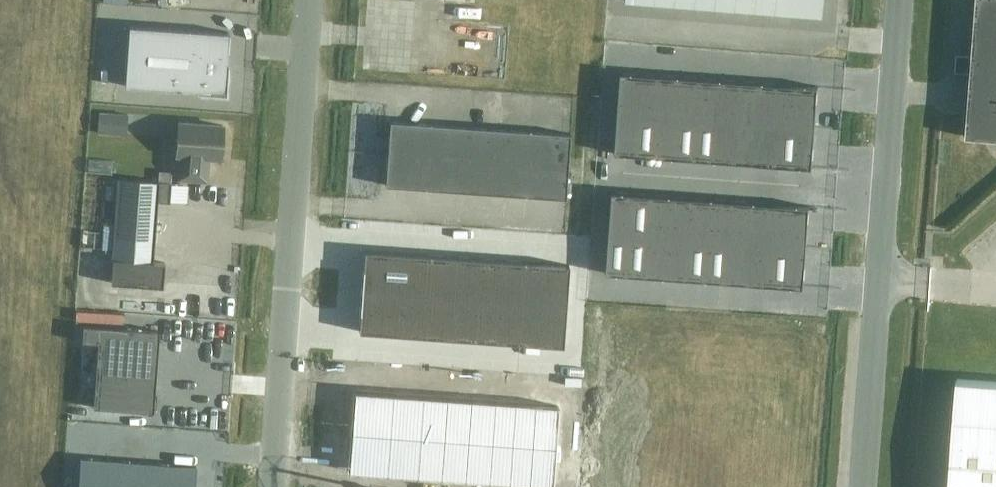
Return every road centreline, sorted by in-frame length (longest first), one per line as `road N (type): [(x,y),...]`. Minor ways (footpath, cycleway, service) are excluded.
road 1 (unclassified): [(863,486),(901,0)]
road 2 (unclassified): [(272,486),(308,0)]

